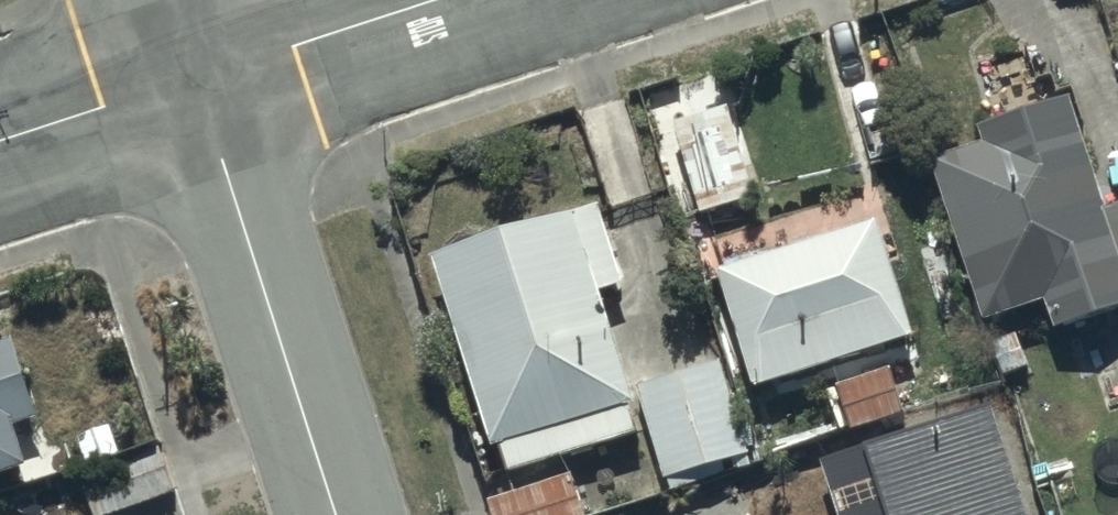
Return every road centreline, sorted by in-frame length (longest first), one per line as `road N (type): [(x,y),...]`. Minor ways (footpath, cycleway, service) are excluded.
road 1 (residential): [(197,76),(338,514)]
road 2 (residential): [(433,0),(197,76)]
road 3 (residential): [(197,76),(0,141)]

